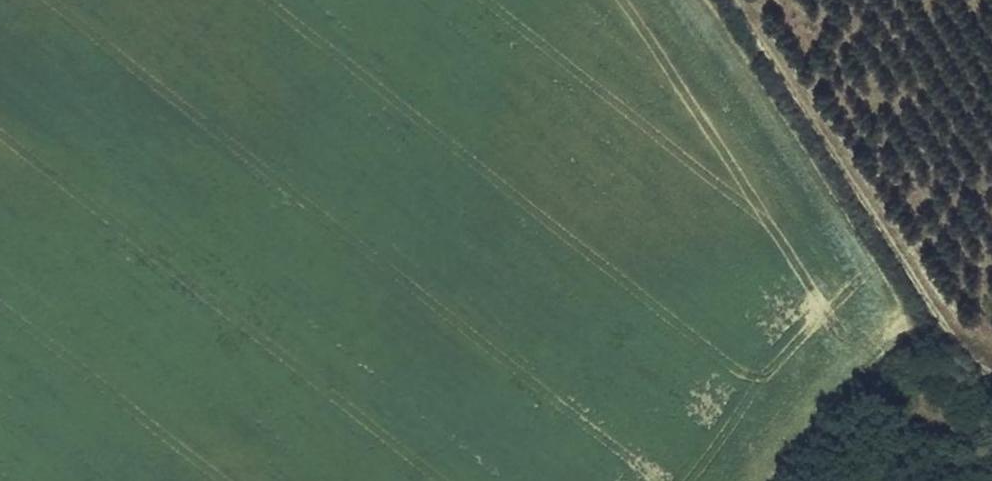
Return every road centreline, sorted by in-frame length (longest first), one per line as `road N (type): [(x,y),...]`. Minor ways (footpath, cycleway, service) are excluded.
road 1 (track): [(732,0),(938,311),(991,354)]

